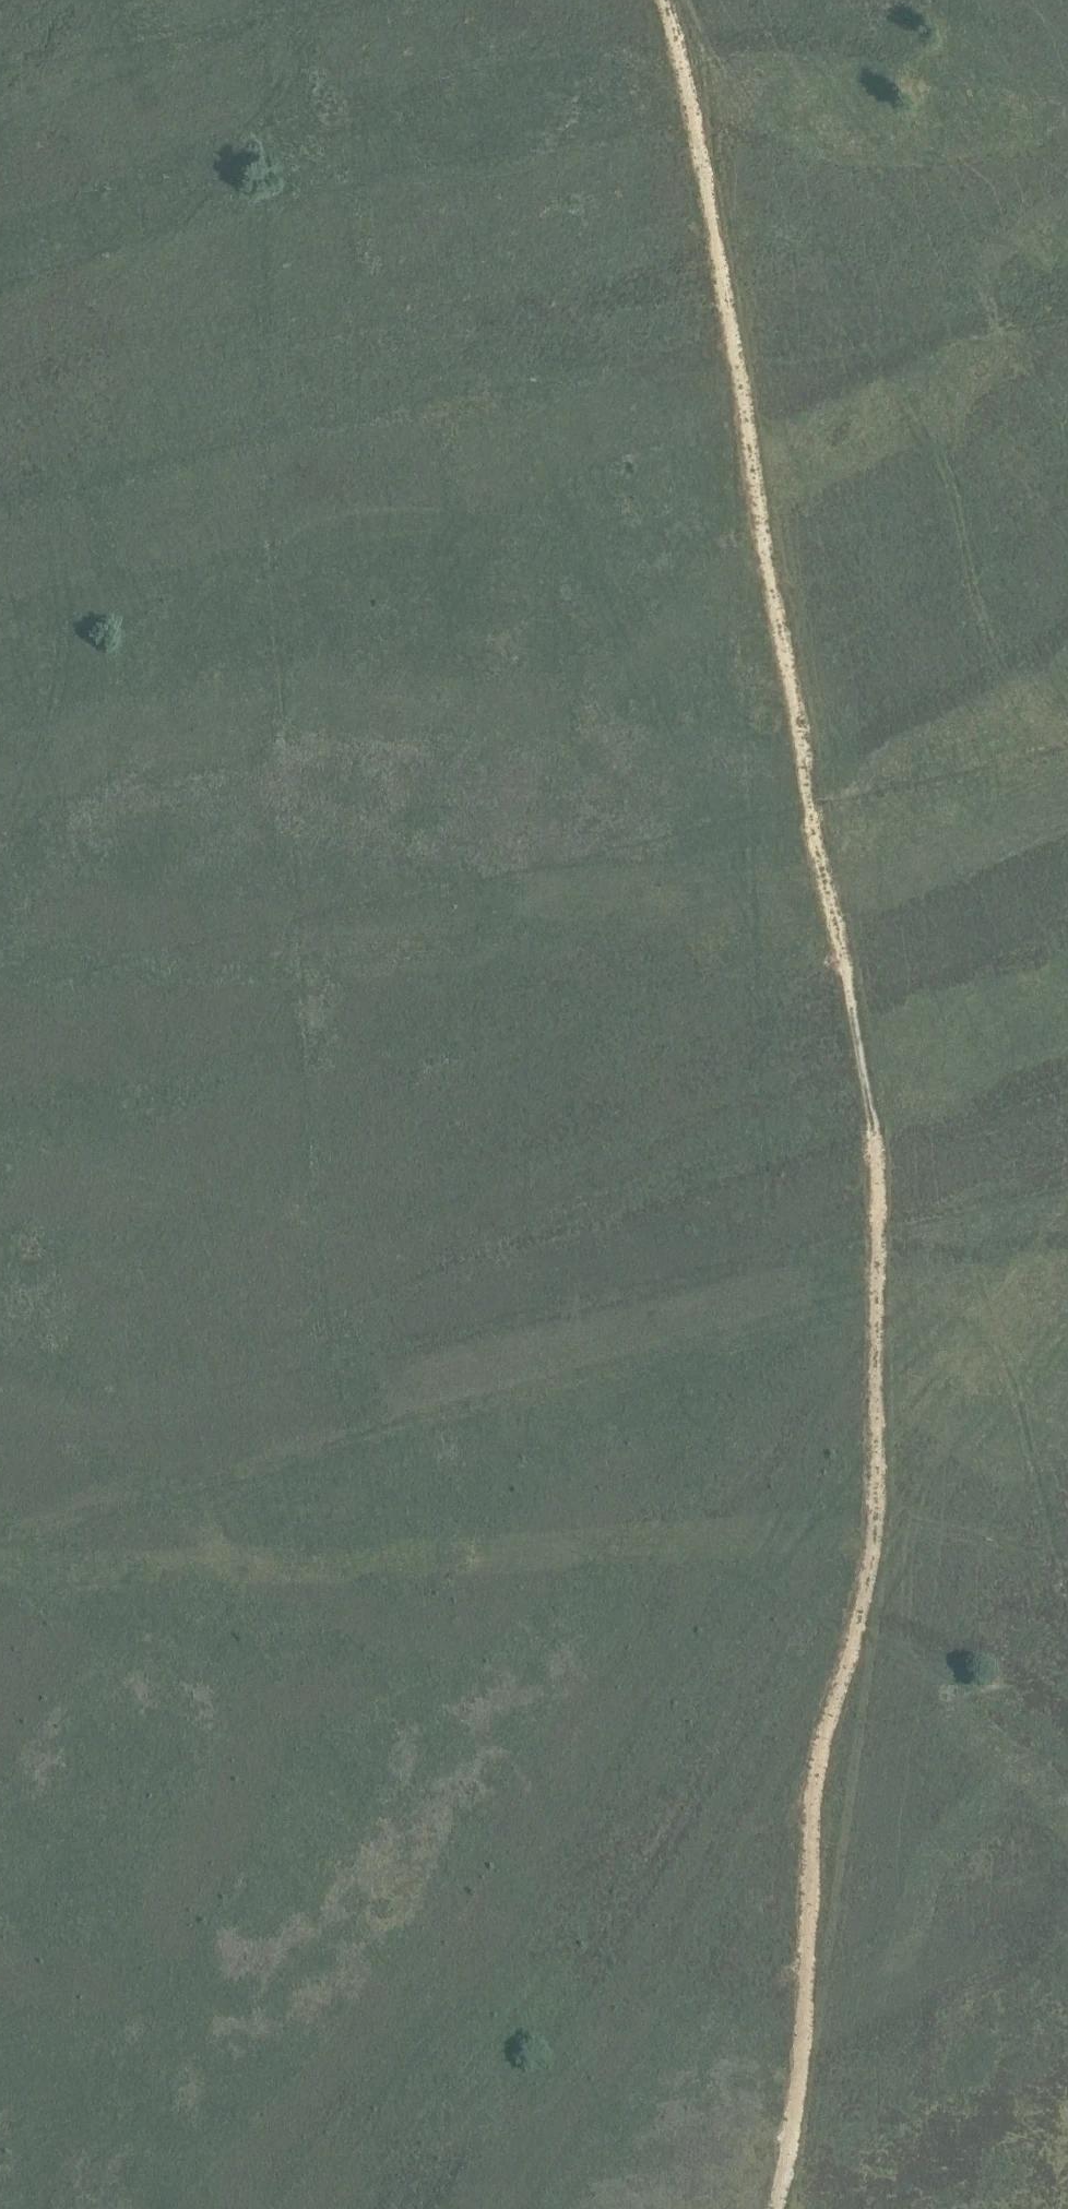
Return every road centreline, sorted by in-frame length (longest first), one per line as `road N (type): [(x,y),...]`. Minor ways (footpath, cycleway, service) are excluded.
road 1 (track): [(782,2208),(805,2038),(816,1804),(876,1540),(882,1216),(864,1049),(667,0)]
road 2 (track): [(879,1279),(532,1368),(198,1502),(166,1491),(135,1493),(0,1545)]
road 3 (track): [(0,1557),(15,1568),(59,1574),(176,1563),(318,1569),(877,1531)]

